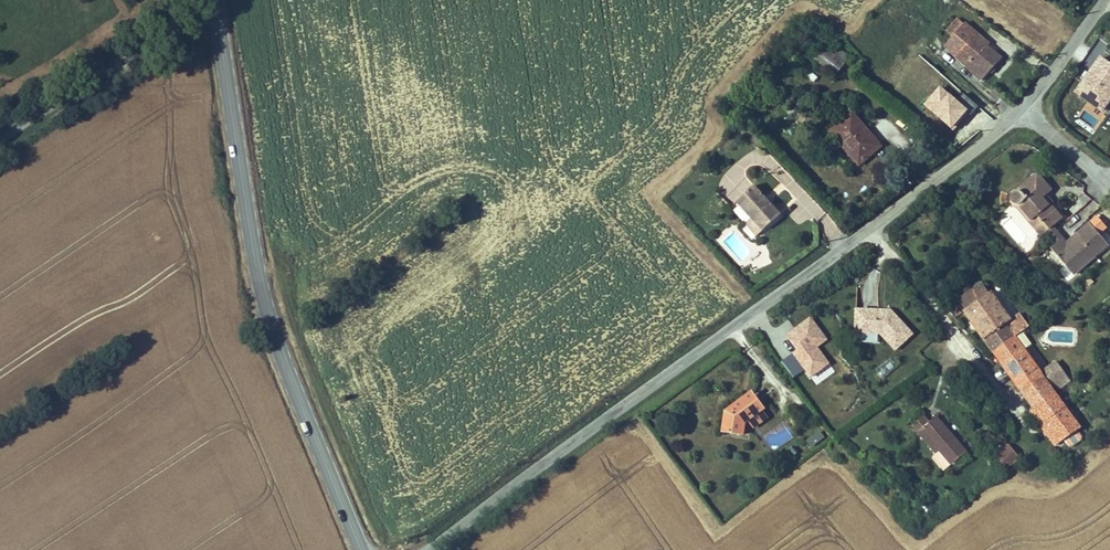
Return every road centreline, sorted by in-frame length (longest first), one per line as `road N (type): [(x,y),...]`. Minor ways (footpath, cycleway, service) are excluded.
road 1 (primary): [(216,0),(261,290),(363,549)]
road 2 (tertiary): [(423,549),(875,230)]
road 3 (tertiary): [(875,230),(975,159),(1025,106)]
road 4 (tertiary): [(1025,106),(1109,5)]

